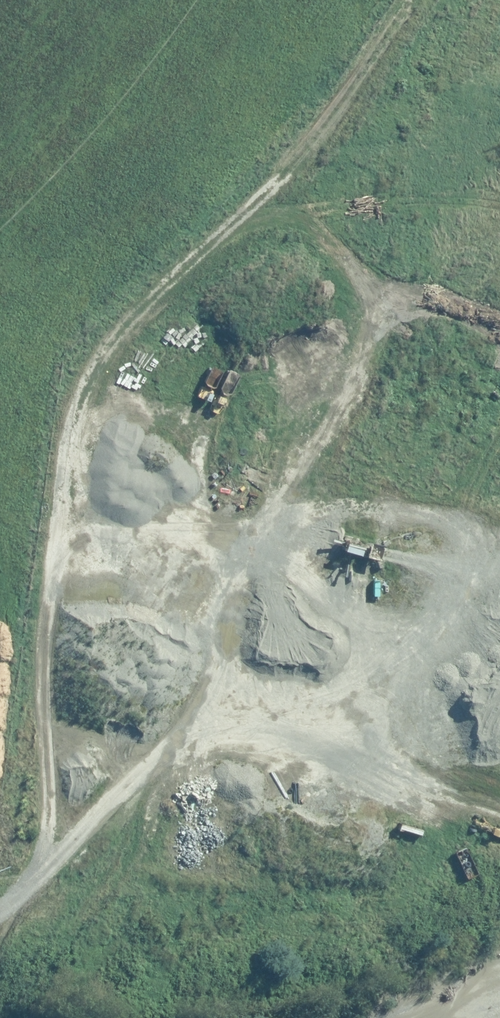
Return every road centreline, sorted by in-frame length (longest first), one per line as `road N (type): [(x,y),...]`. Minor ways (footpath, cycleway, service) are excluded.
road 1 (track): [(0,918),(43,872),(50,844),(62,498),(75,412),(99,359),(306,155),(416,0)]
road 2 (track): [(43,872),(116,802),(177,717),(359,376),(365,297),(349,269),(326,243),(259,200)]
road 3 (track): [(116,802),(347,781),(377,782),(465,814),(499,813)]
road 4 (track): [(499,537),(449,522),(362,515),(283,519)]

